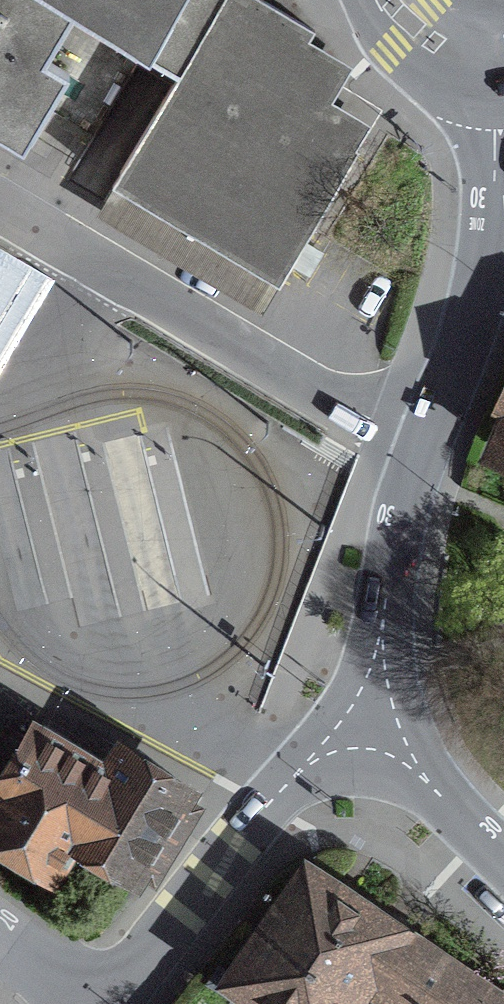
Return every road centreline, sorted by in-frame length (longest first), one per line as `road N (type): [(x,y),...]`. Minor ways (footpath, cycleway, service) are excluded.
road 1 (residential): [(0,203),(424,445)]
road 2 (secondary): [(424,445),(481,285),(494,170),(494,55)]
road 3 (residential): [(287,782),(102,1003)]
road 4 (secondary): [(383,714),(385,597),(424,445)]
road 5 (secondary): [(503,859),(423,776),(383,714)]

